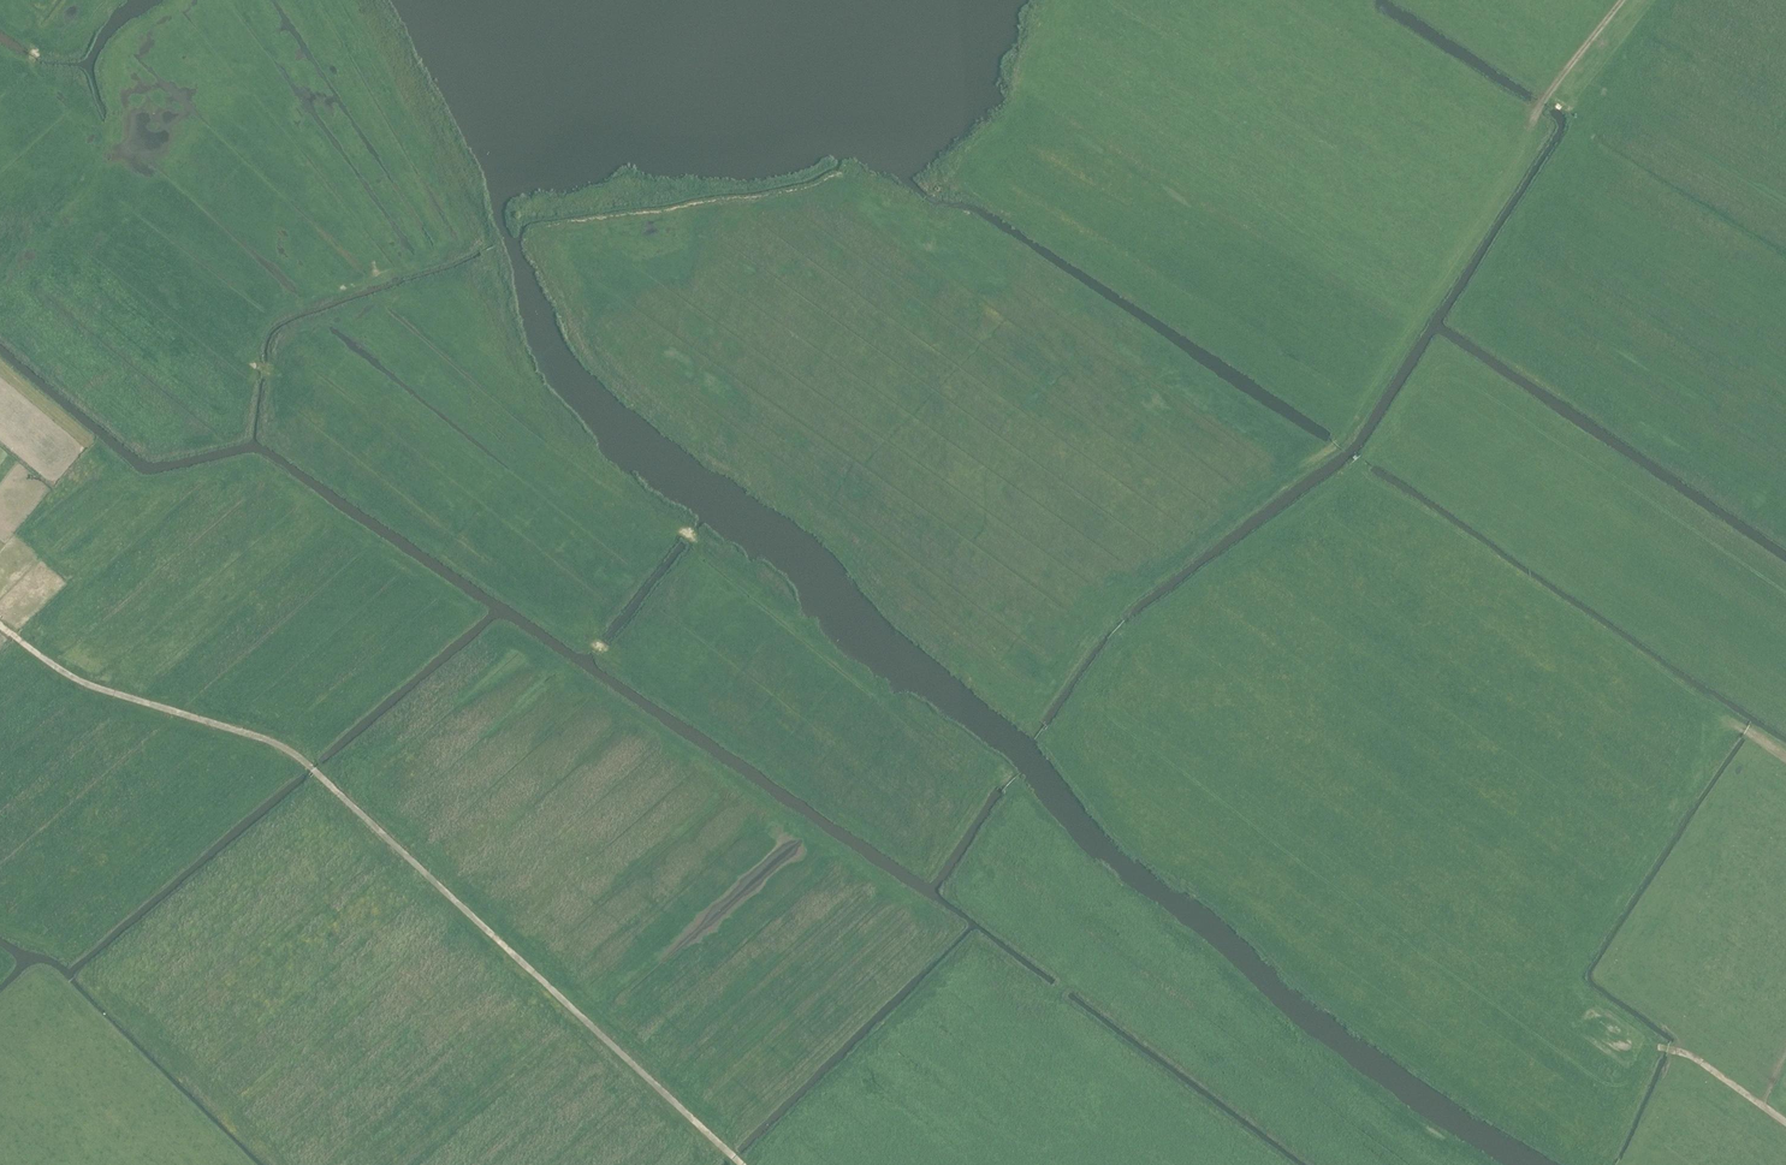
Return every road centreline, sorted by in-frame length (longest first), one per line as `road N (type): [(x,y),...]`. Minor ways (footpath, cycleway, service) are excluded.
road 1 (track): [(981,743),(1264,412),(1596,0)]
road 2 (track): [(742,1164),(293,751),(99,688),(0,626)]
road 3 (track): [(981,743),(626,1164)]
road 4 (track): [(1636,1039),(1699,1059),(1785,1120)]

